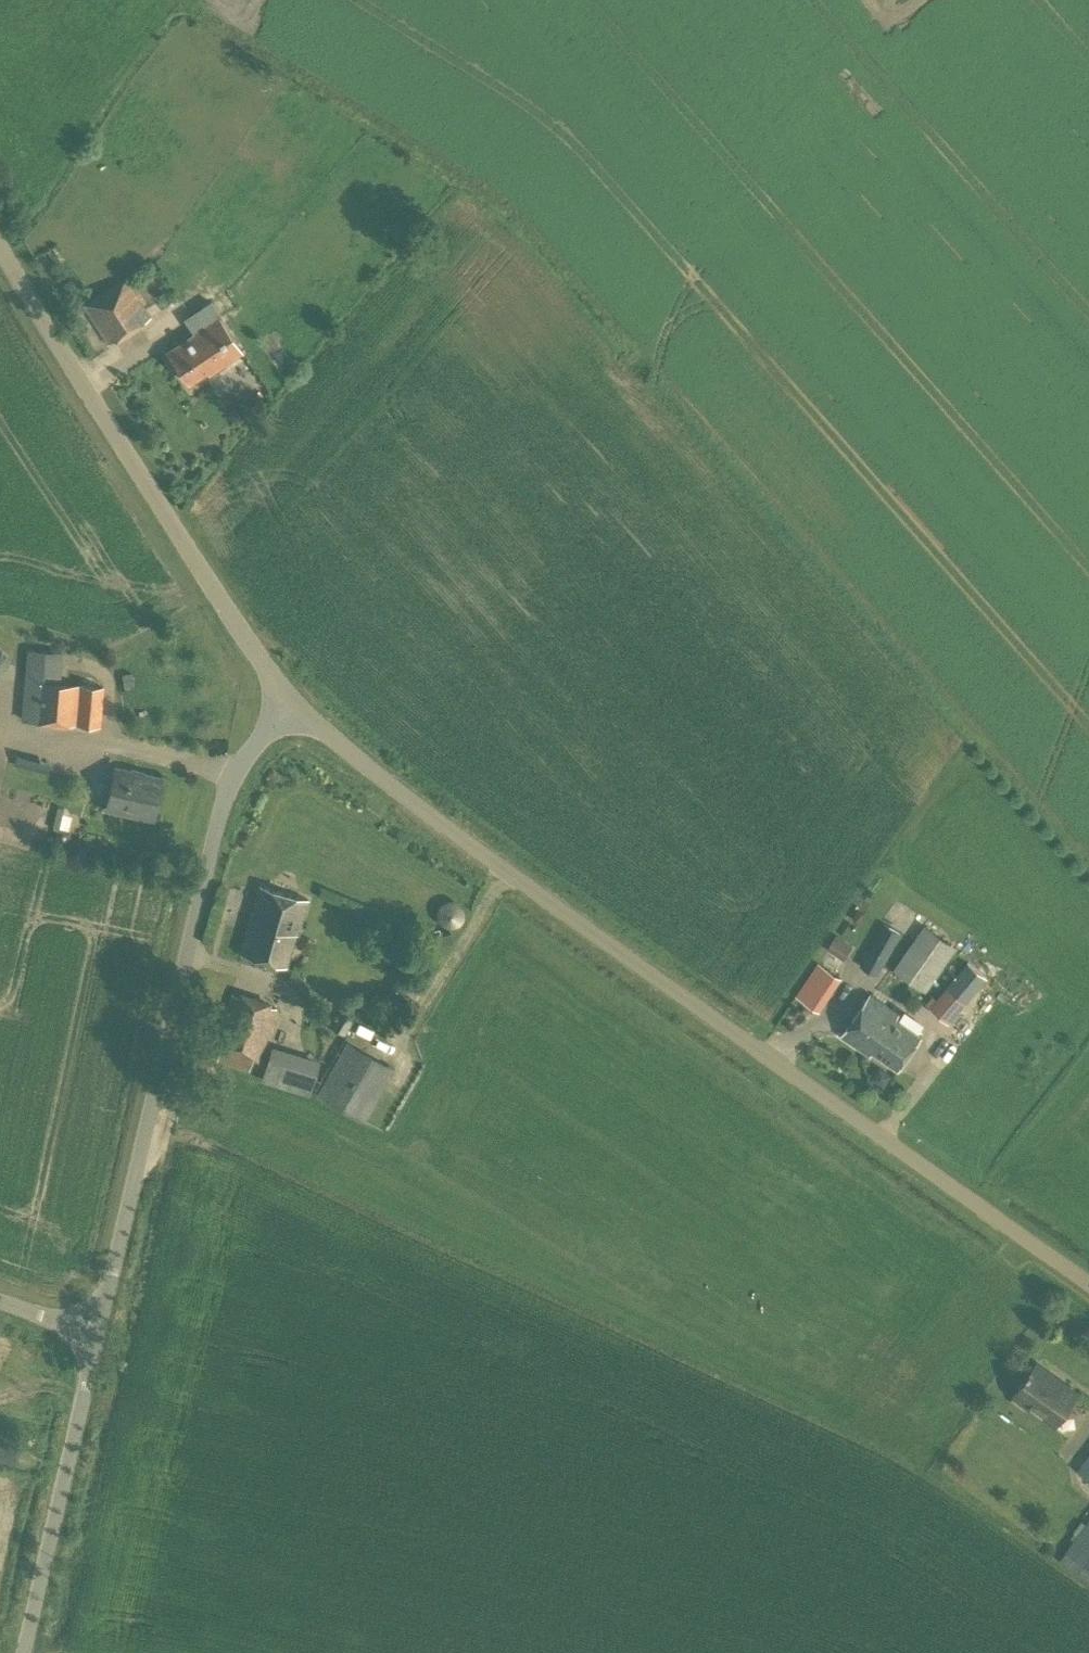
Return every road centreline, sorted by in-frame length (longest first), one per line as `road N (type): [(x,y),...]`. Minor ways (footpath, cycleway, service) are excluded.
road 1 (unclassified): [(1088,1281),(595,939),(398,792),(293,702)]
road 2 (unclassified): [(99,1331),(217,822),(248,755),(293,702)]
road 3 (unclassified): [(293,702),(230,617),(0,249)]
road 4 (unclassified): [(24,1652),(99,1331)]

